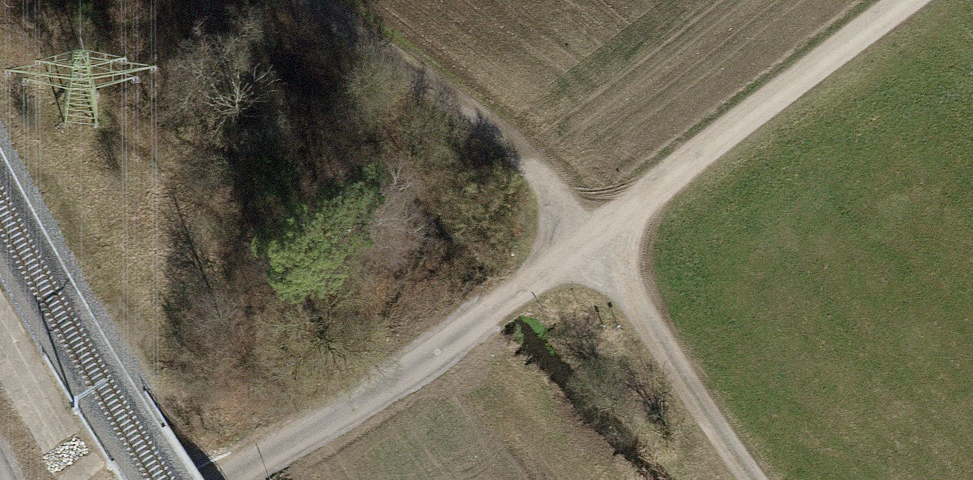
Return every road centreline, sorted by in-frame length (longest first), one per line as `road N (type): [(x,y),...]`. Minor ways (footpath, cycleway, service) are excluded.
road 1 (track): [(228,479),(452,340),(585,239)]
road 2 (track): [(585,239),(905,0)]
road 3 (track): [(585,239),(495,133),(308,0)]
road 4 (track): [(755,479),(585,239)]

